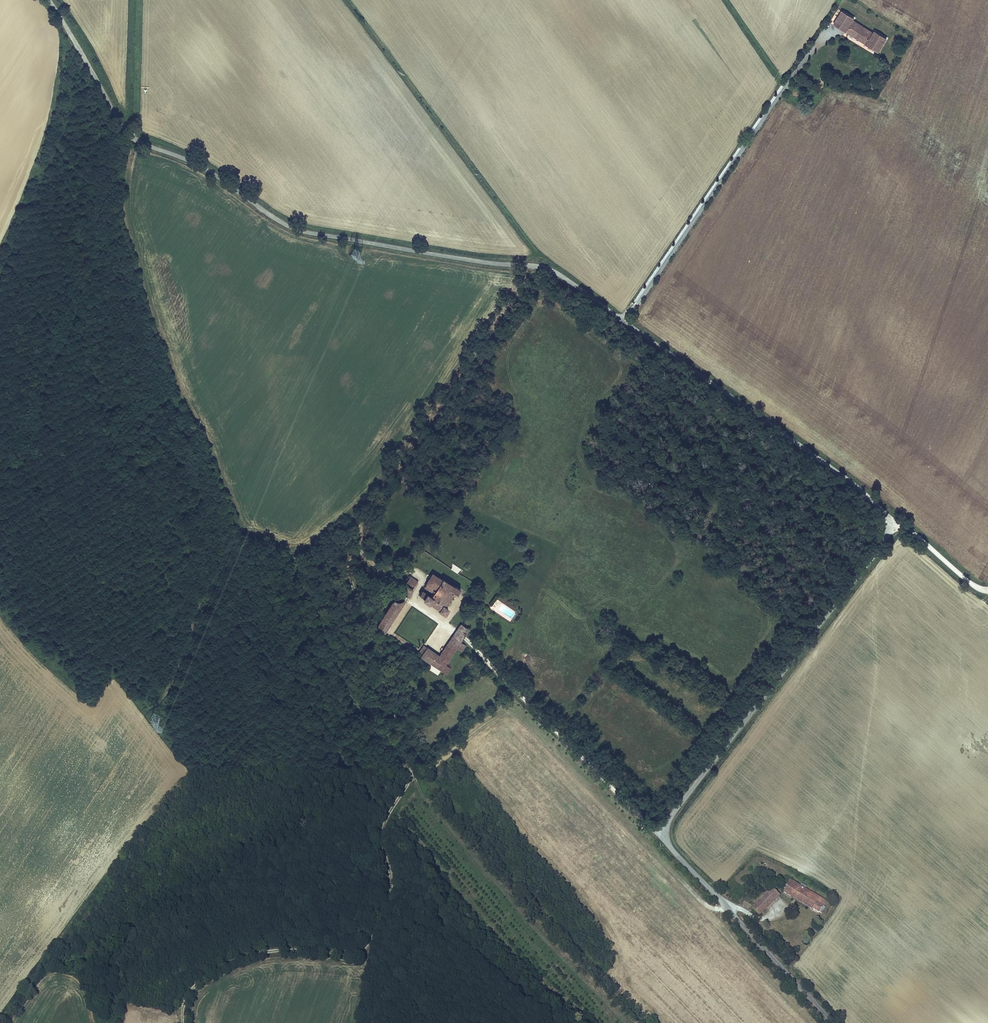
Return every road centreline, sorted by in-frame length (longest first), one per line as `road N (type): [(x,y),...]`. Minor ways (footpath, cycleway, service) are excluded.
road 1 (tertiary): [(50,0),(134,137),(192,161),(303,230),(555,270),(883,511),(886,535),(665,831),(670,847),(834,1022)]
road 2 (track): [(350,697),(400,746),(410,768),(383,830),(393,887),(373,937),(352,952),(244,957),(195,986),(182,1022)]

